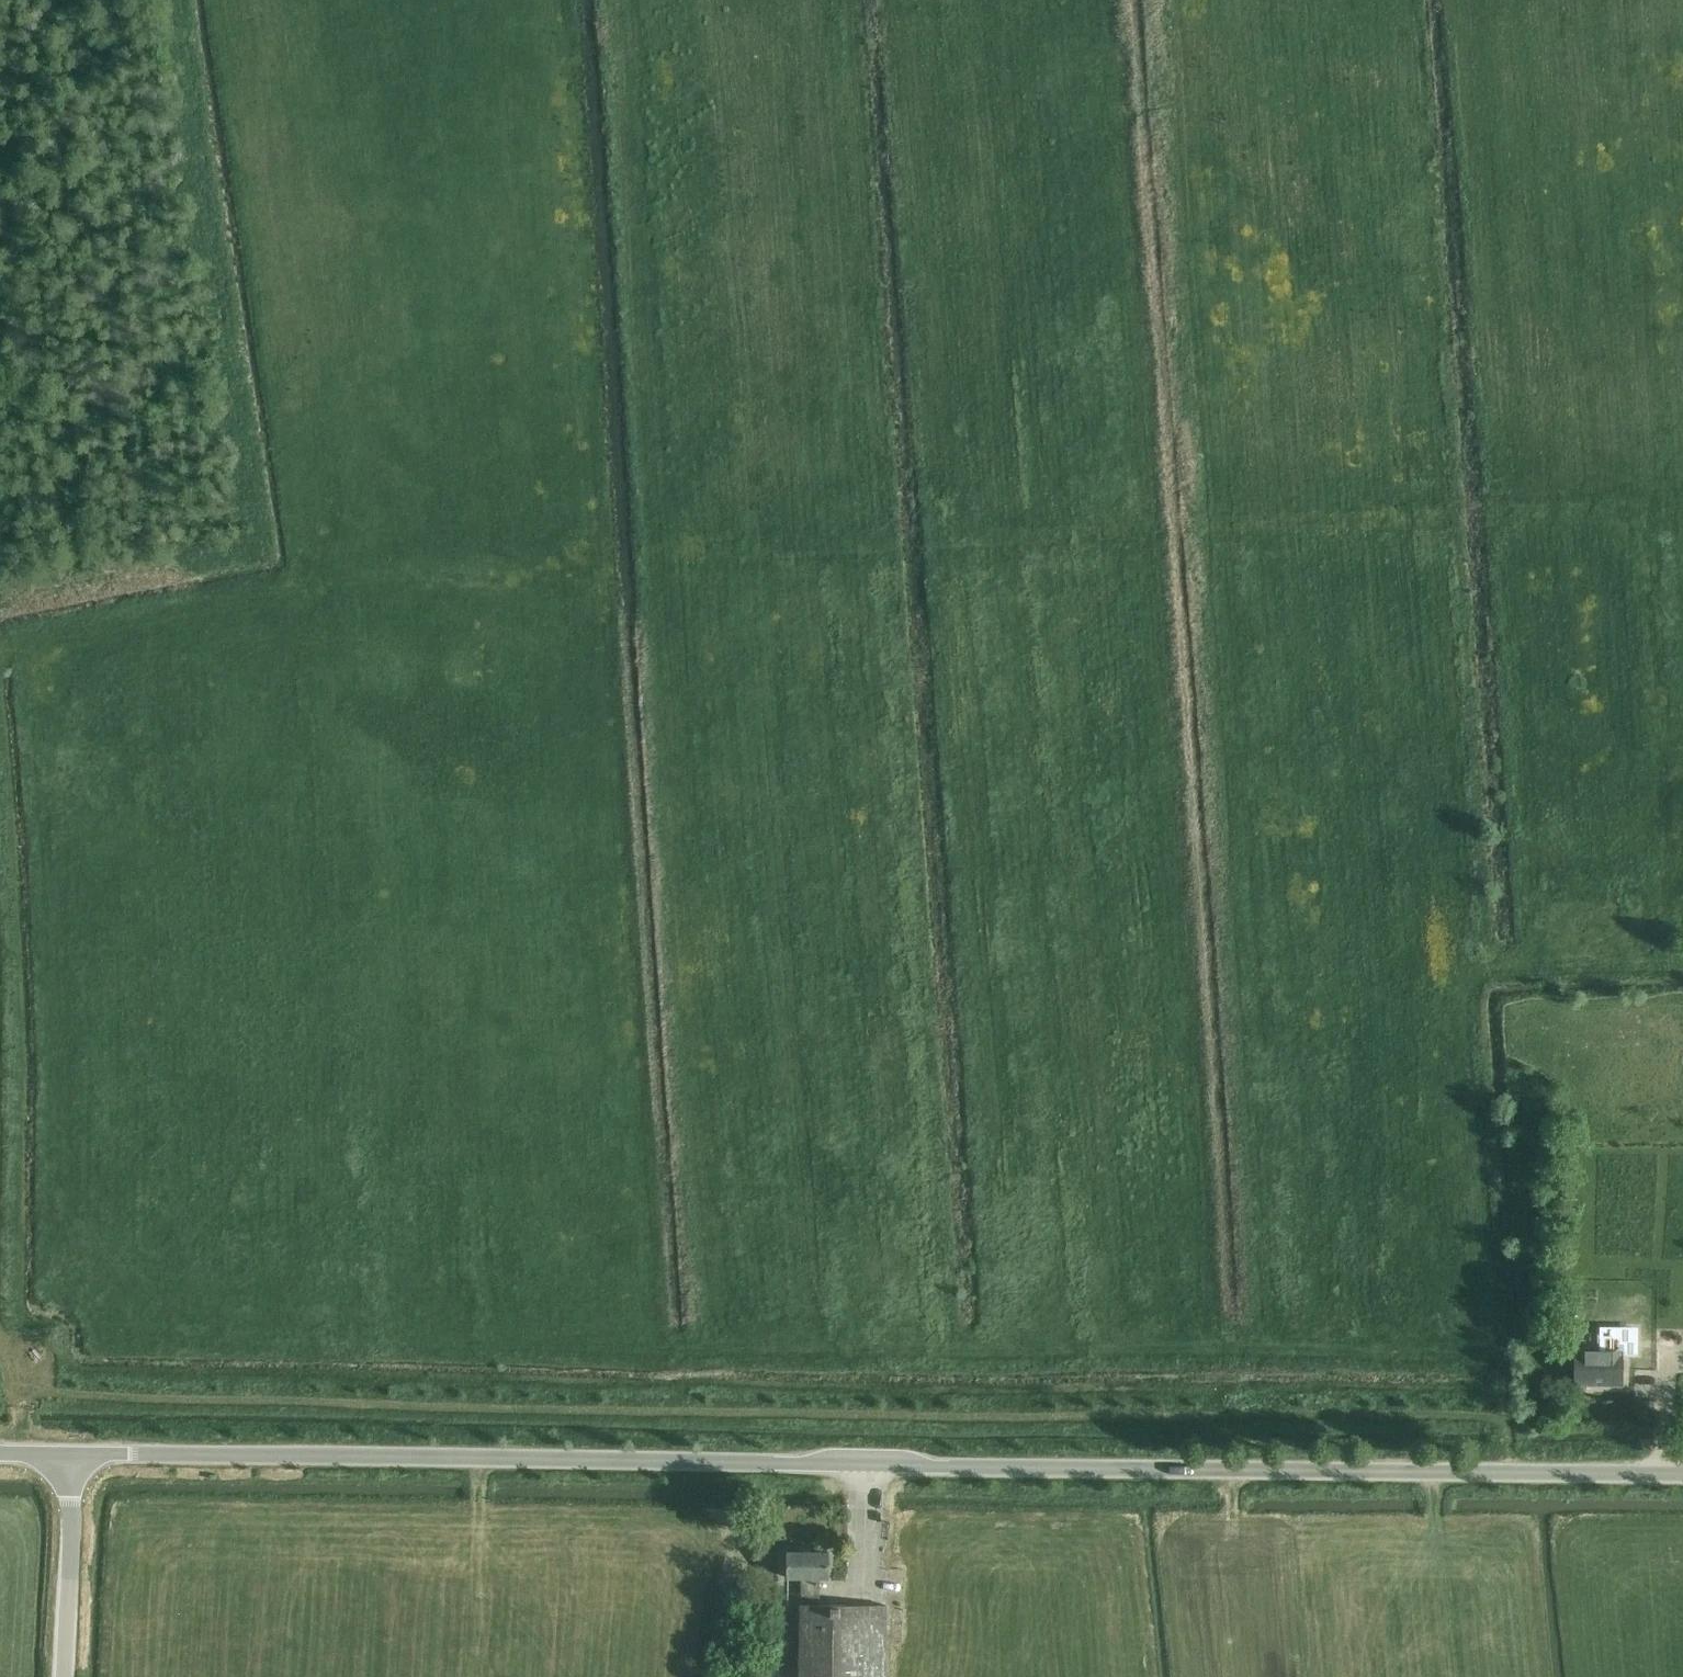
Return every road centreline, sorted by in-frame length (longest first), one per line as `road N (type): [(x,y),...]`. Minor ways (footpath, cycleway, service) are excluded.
road 1 (unclassified): [(74,1454),(1682,1473)]
road 2 (unclassified): [(62,1676),(74,1454)]

